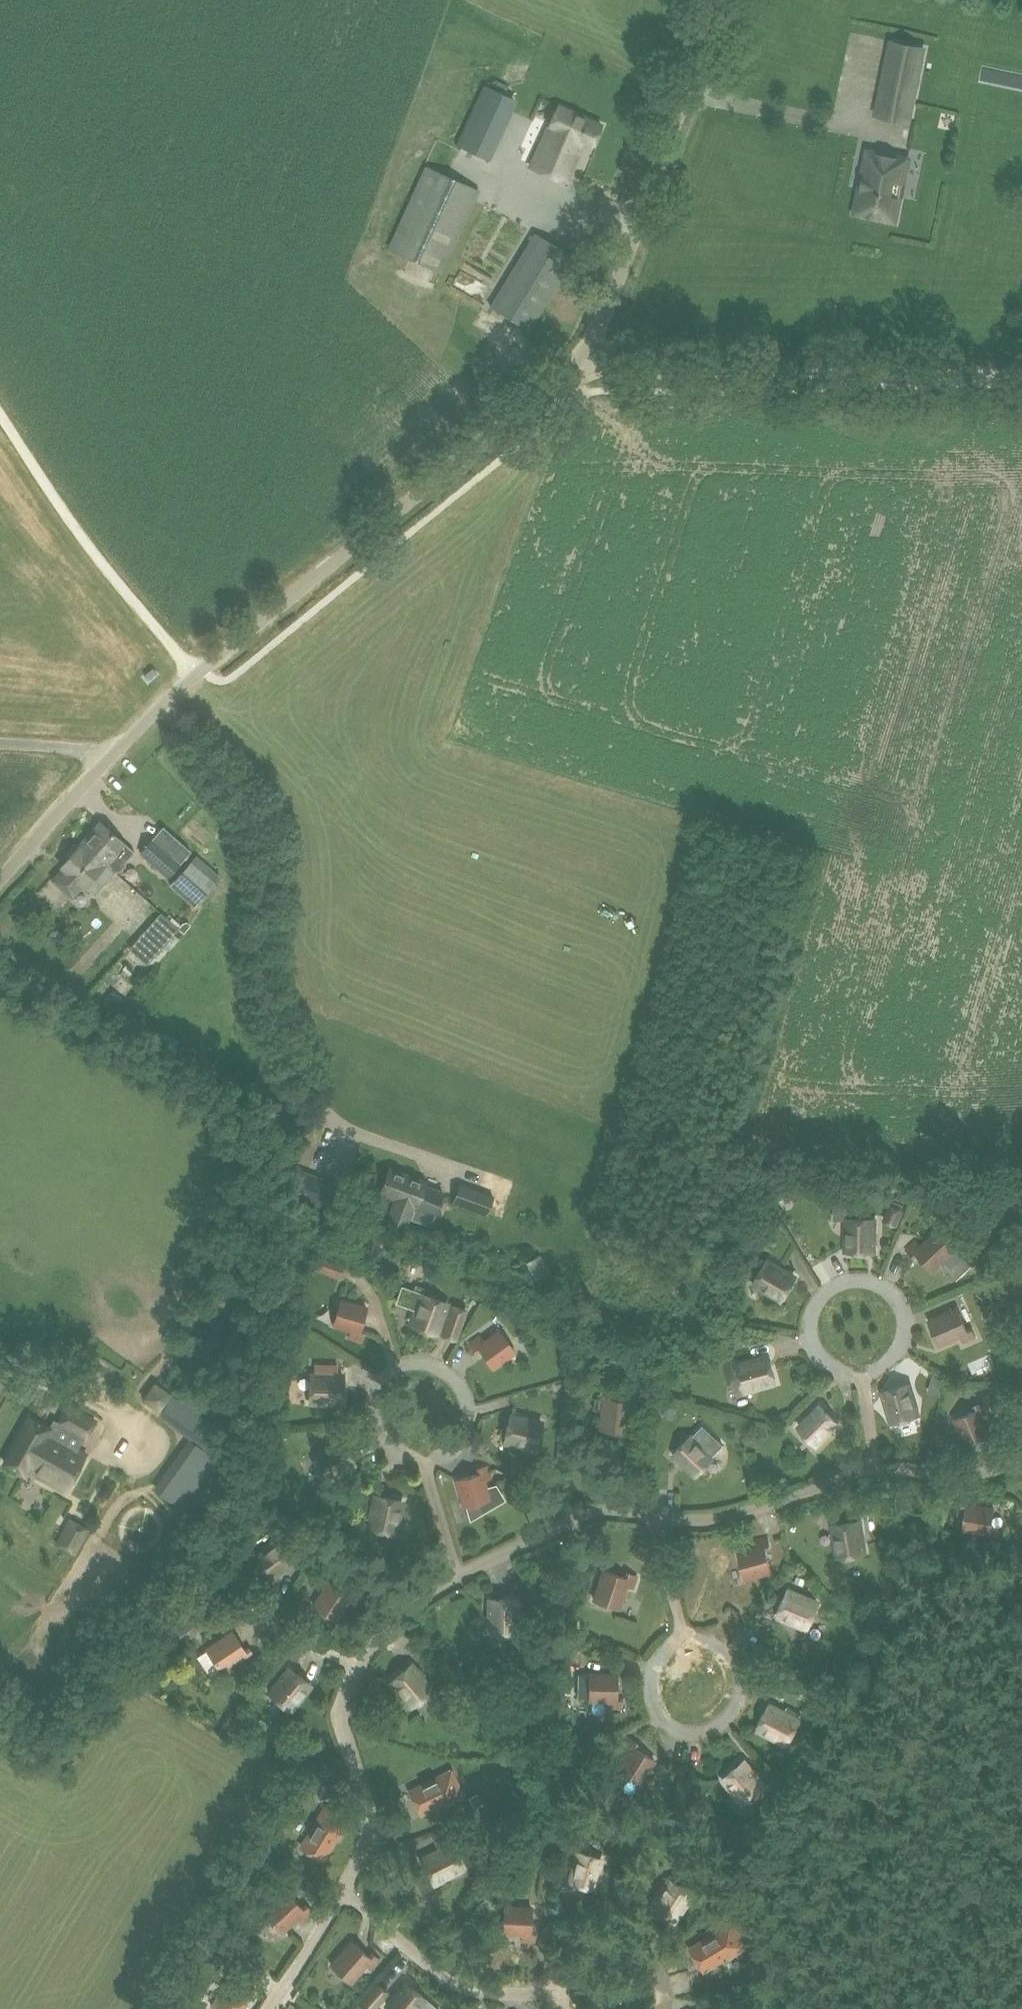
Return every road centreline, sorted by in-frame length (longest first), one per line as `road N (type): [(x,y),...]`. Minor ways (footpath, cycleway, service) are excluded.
road 1 (unclassified): [(0,877),(197,672),(573,369),(618,276),(715,0)]
road 2 (track): [(583,403),(573,369),(1021,375)]
road 3 (track): [(344,1863),(454,1979),(661,1978)]
road 4 (track): [(0,414),(74,529),(197,672)]
road 5 (track): [(669,1627),(650,1641),(640,1677),(650,1699),(669,1713),(694,1716),(724,1696),(732,1673),(728,1651),(710,1630),(678,1625)]
road 6 (track): [(840,1267),(821,1281),(811,1318),(821,1339),(841,1353),(865,1356),(896,1337),(904,1313),(900,1291),(882,1271),(858,1264)]
road 7 (track): [(395,1355),(376,1369),(366,1405),(376,1427),(396,1441),(420,1444),(450,1424),(459,1401),(454,1379),(437,1359),(413,1352)]
road 8 (track): [(649,1498),(678,1625)]
road 9 (track): [(457,1565),(420,1444)]
road 10 (track): [(640,2008),(653,2001),(661,1978),(657,1955),(639,1935),(607,1930)]

